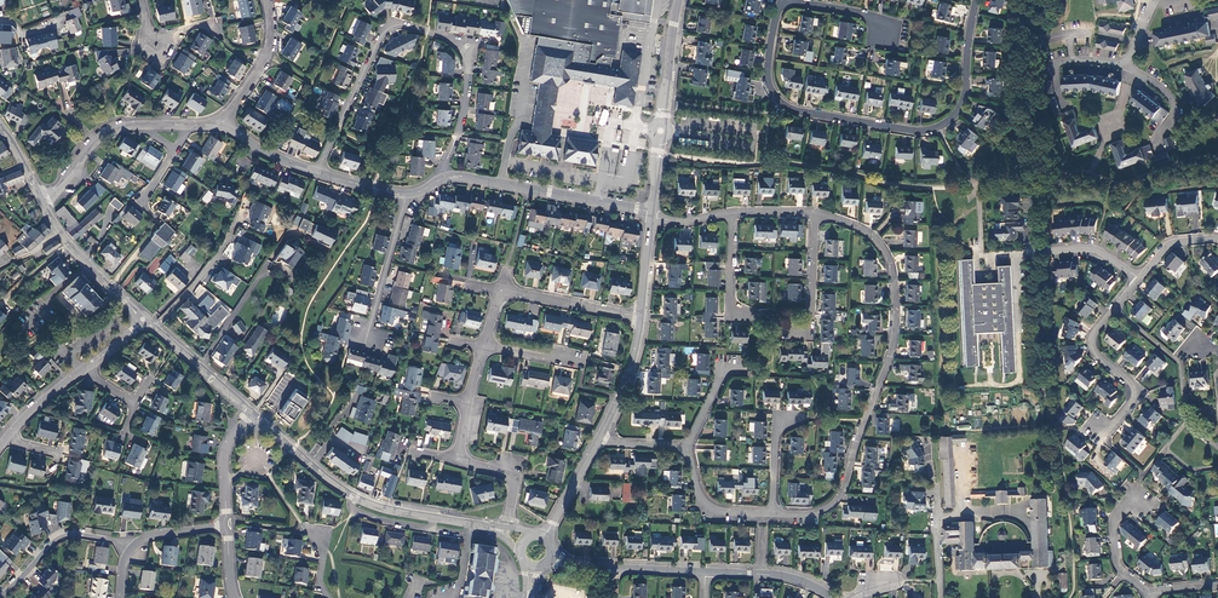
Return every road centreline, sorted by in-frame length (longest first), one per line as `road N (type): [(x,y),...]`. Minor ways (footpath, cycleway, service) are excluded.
road 1 (residential): [(815,212),(856,224),(886,251),(894,336),(838,499),(808,515),(772,514)]
road 2 (residential): [(782,0),(768,66),(780,104),(917,134),(952,120),(962,105),(976,0)]
road 3 (residential): [(439,181),(466,101),(467,60),(445,38),(403,25),(379,39),(318,174)]
road 4 (residential): [(1088,423),(1104,436),(1134,401),(1133,388),(1095,354),(1094,338),(1141,279)]
road 5 (residential): [(652,214),(466,177),(439,181)]
road 6 (residential): [(652,214),(682,0)]
road 7 (residential): [(1017,299),(1015,259),(1064,248),(1096,248),(1141,279)]
road 8 (residential): [(41,202),(67,244),(143,320)]
road 9 (residential): [(127,550),(71,536),(3,597)]
road 10 (unclassified): [(498,289),(642,315)]
road 11 (unclassified): [(143,320),(252,415)]
road 12 (residential): [(815,212),(810,331),(786,330)]
road 13 (residential): [(406,195),(369,333)]
road 14 (residential): [(266,0),(272,28),(267,54),(223,124)]
road 15 (residential): [(598,442),(631,367),(642,315)]
road 16 (unclassified): [(252,415),(356,499)]
road 17 (residential): [(772,514),(705,509),(687,449)]
road 18 (residential): [(804,417),(785,416),(776,427),(772,514)]
road 19 (residential): [(730,213),(727,312),(748,313)]

